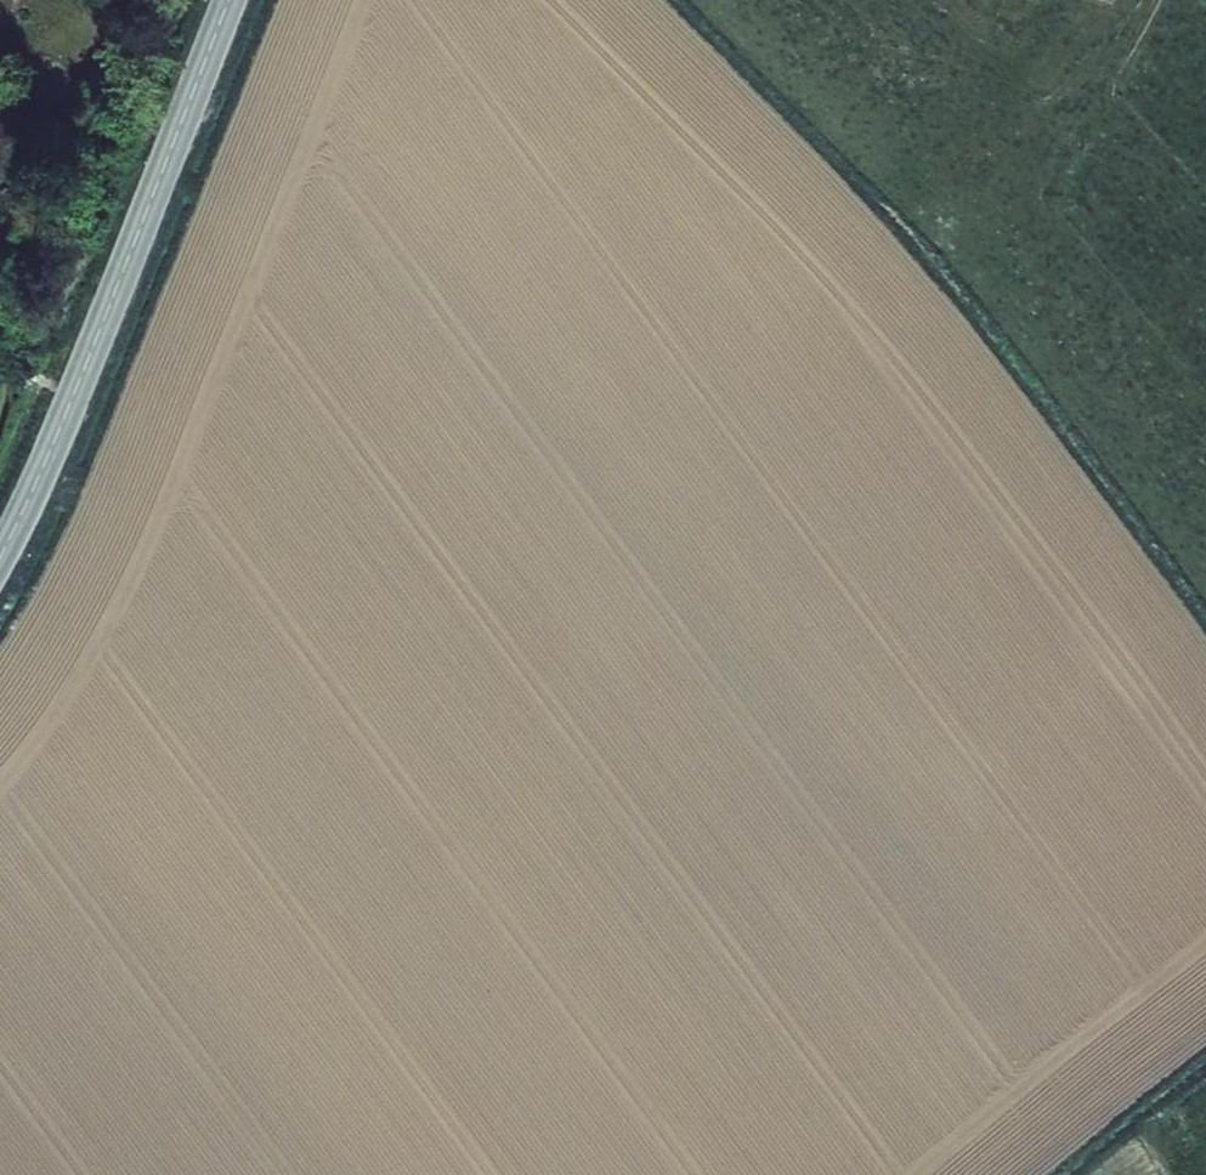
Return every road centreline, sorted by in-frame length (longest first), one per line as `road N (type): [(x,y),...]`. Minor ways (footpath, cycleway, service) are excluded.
road 1 (tertiary): [(229,0),(80,381),(0,557)]

